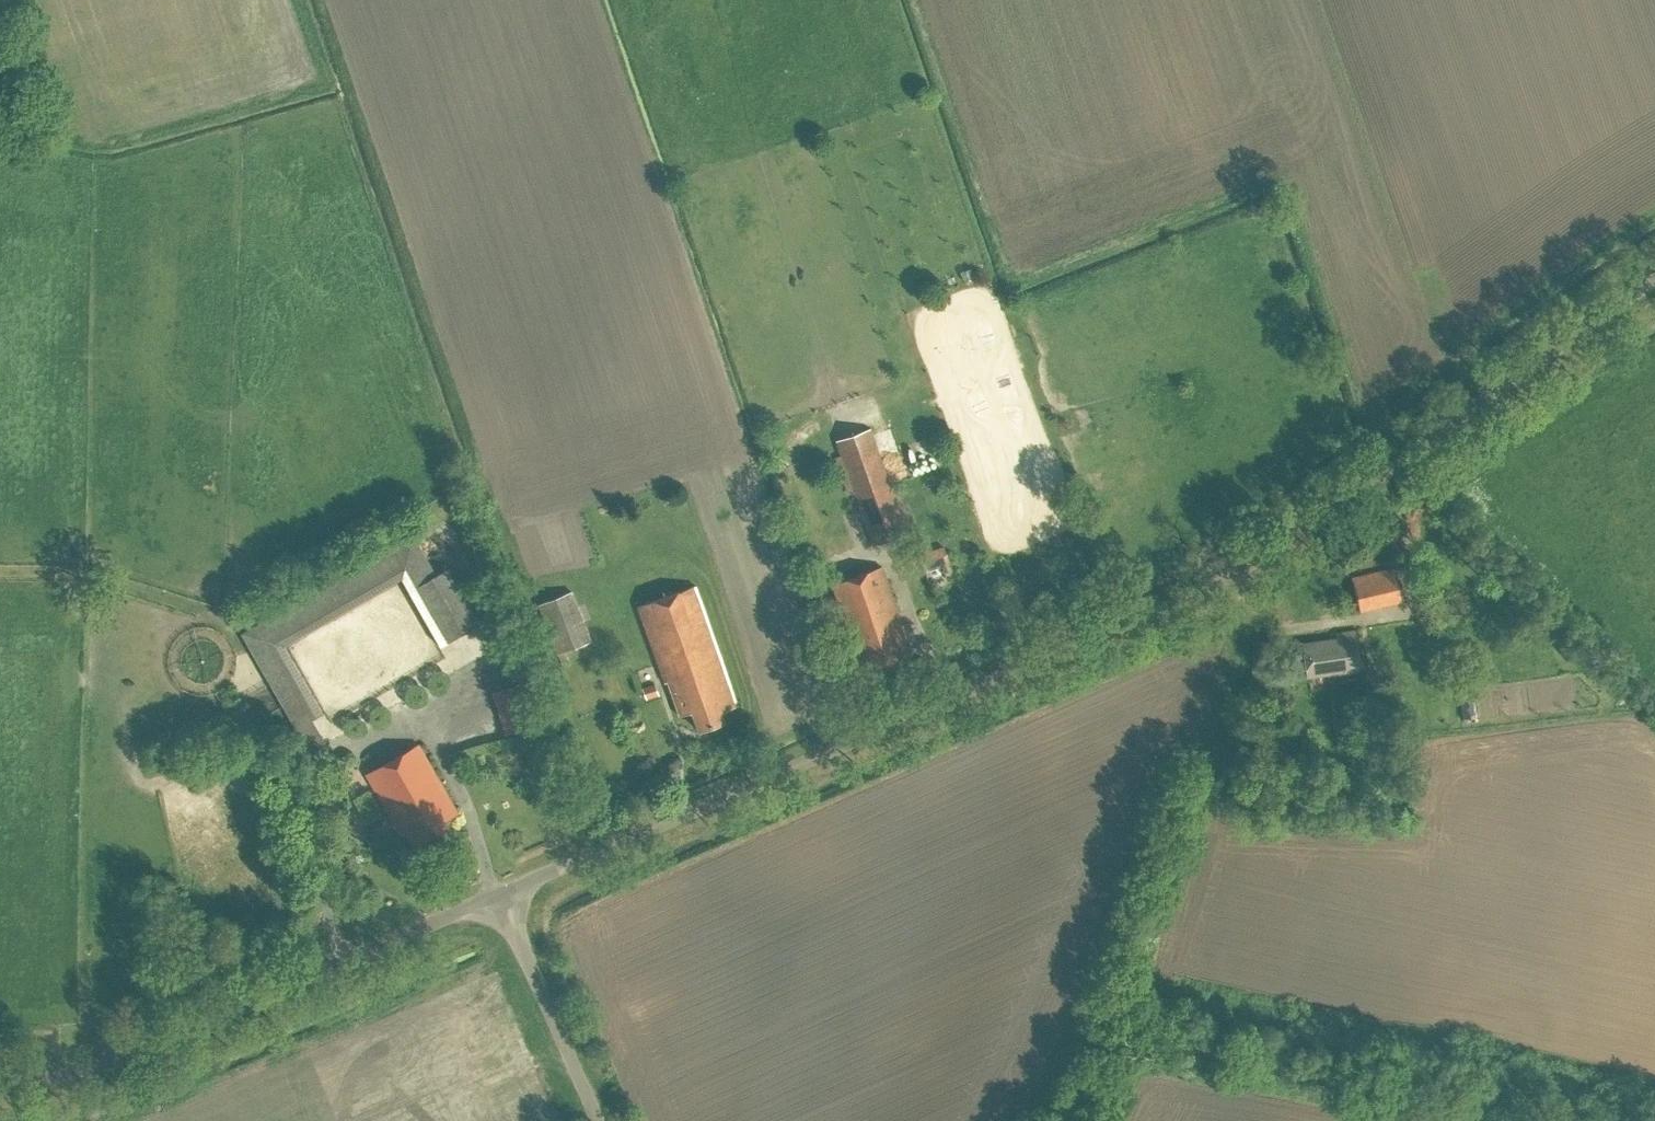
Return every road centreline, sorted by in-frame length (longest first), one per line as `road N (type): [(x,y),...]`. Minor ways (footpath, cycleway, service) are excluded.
road 1 (unclassified): [(501,892),(1269,550),(1654,276)]
road 2 (unclassified): [(0,1079),(112,1060),(501,892)]
road 3 (unclassified): [(592,1120),(501,892)]

